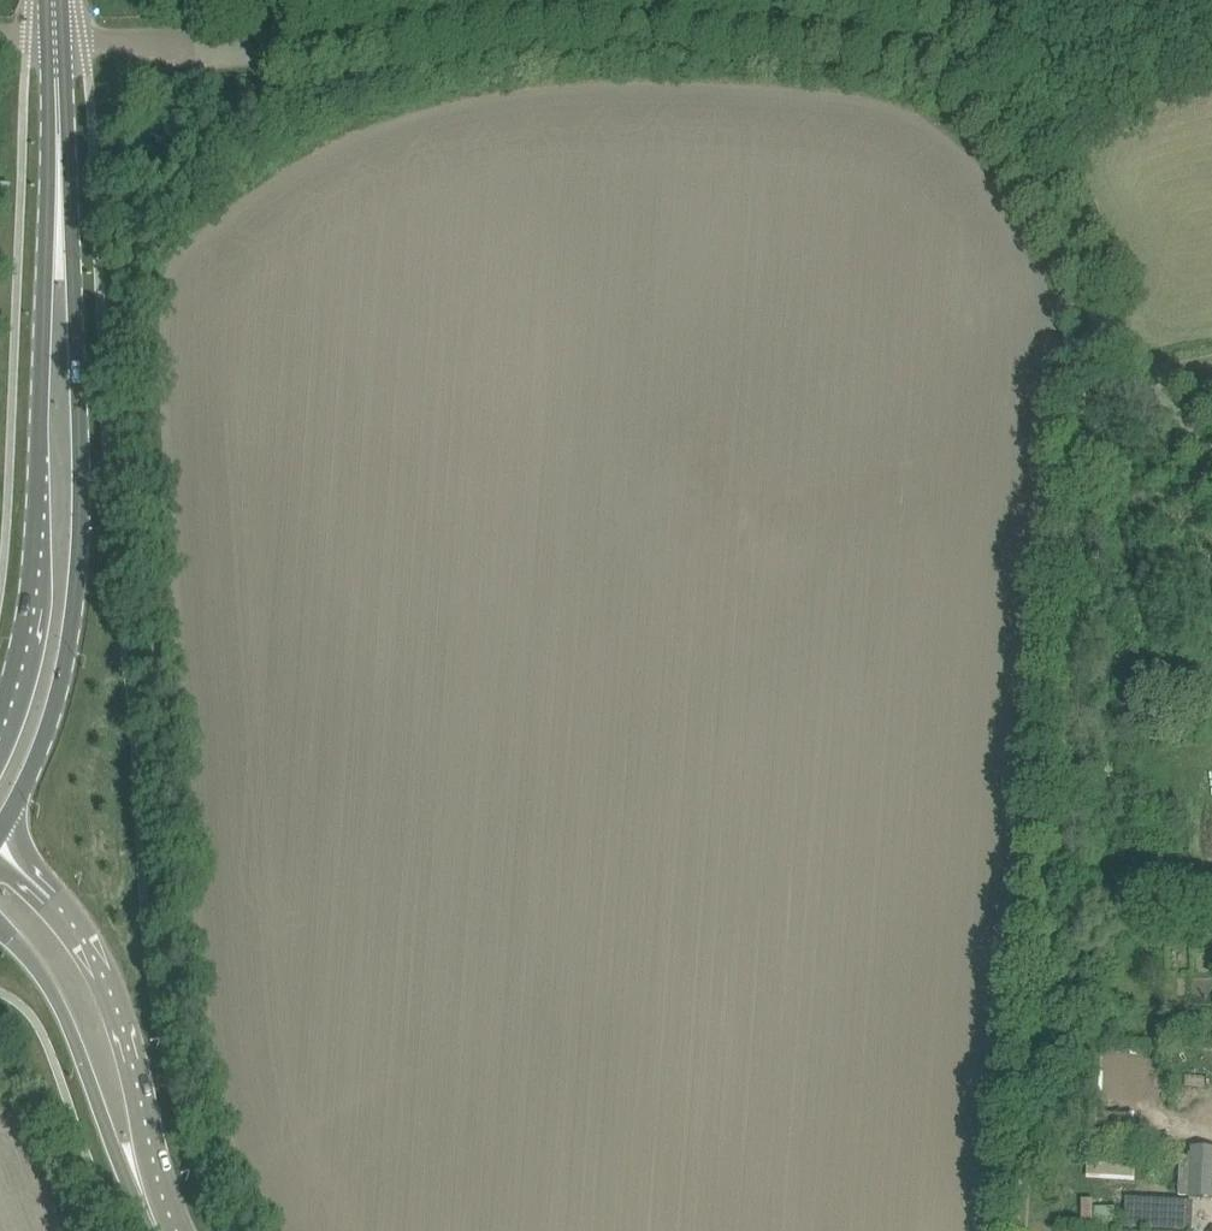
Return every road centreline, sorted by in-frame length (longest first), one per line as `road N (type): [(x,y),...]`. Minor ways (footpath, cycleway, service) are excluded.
road 1 (unclassified): [(1211,440),(1143,365),(1091,290),(1067,222),(1015,126),(974,72),(924,47),(835,30),(615,17),(472,20),(203,44),(56,38)]
road 2 (track): [(1091,290),(1073,466),(1027,1230)]
road 3 (secondary): [(0,832),(44,743),(66,671),(82,557),(75,283),(59,198)]
road 4 (secondary): [(59,198),(46,282),(33,612),(0,730)]
road 5 (tertiary): [(140,1182),(129,1046),(102,972),(45,893),(0,852)]
road 6 (tertiary): [(0,920),(38,965),(140,1182)]
road 7 (secondary): [(59,198),(56,38)]

